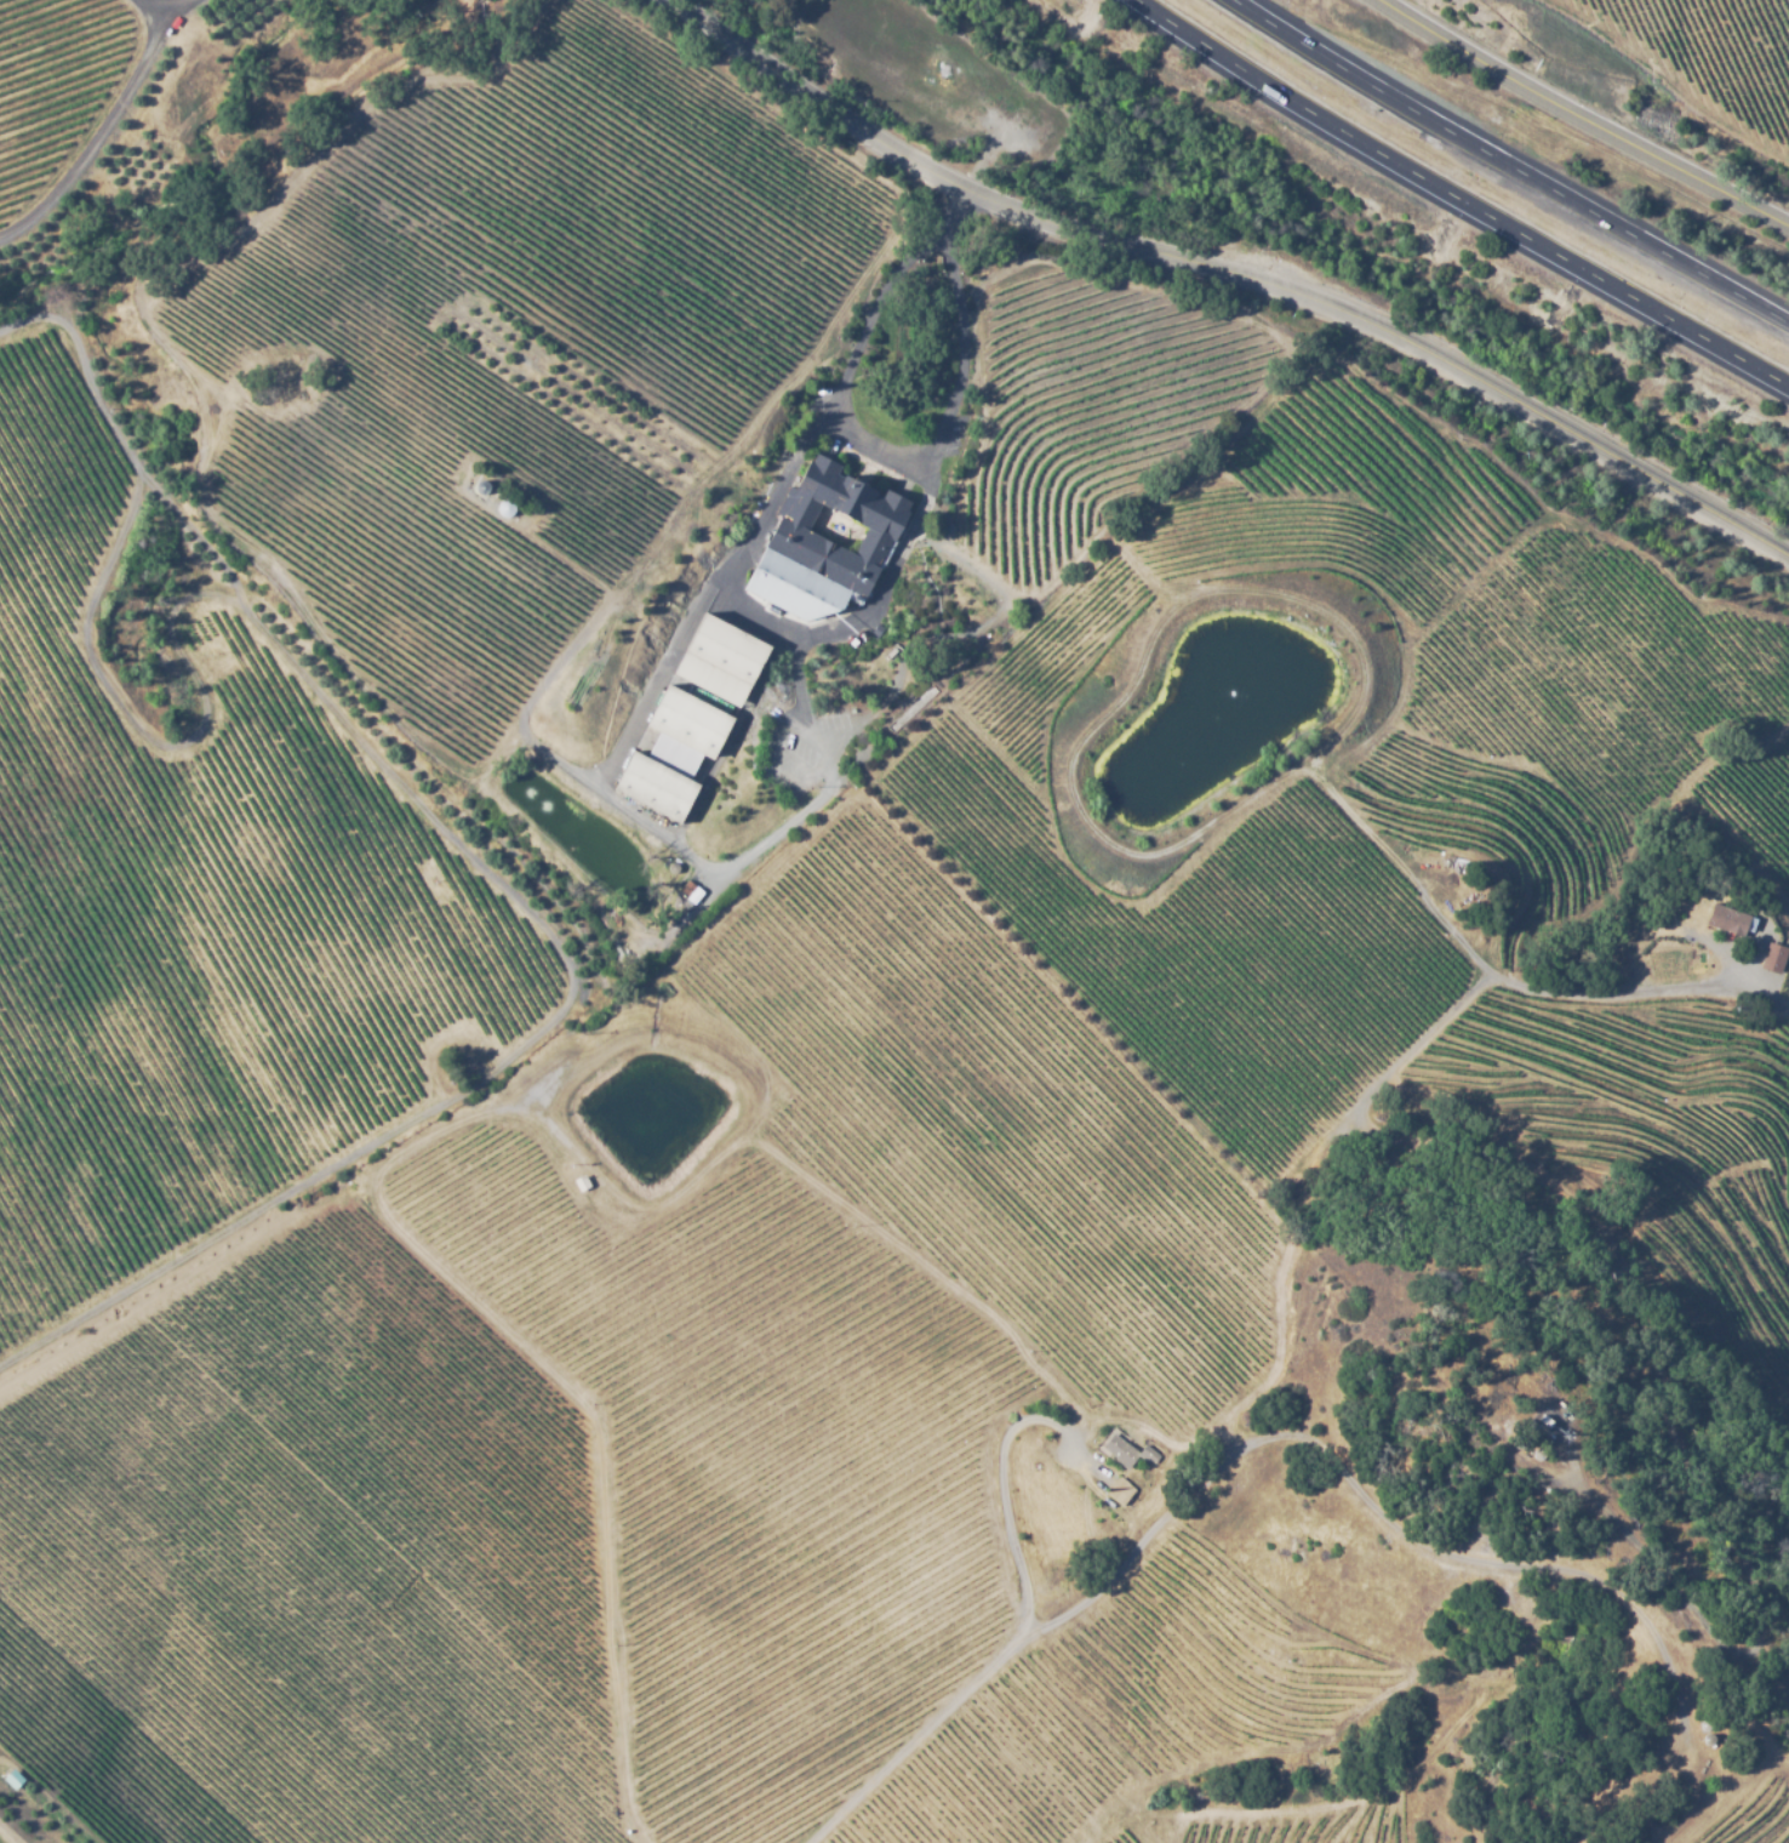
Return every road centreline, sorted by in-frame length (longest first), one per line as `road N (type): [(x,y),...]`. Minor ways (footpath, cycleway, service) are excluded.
road 1 (residential): [(668,0),(823,113),(944,184),(1042,224),(1293,289),(1390,324),(1788,556)]
road 2 (motorway): [(1126,0),(1307,116),(1788,390)]
road 3 (motorway): [(1788,326),(1230,0)]
road 4 (tertiary): [(1788,226),(1526,87),(1384,0)]

